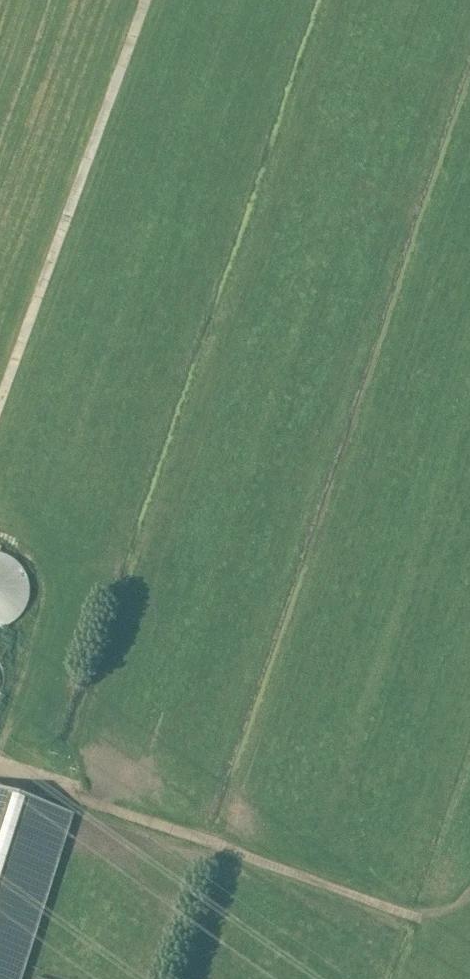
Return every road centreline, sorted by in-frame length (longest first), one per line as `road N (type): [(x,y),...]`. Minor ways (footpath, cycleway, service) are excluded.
road 1 (track): [(0,389),(141,0)]

